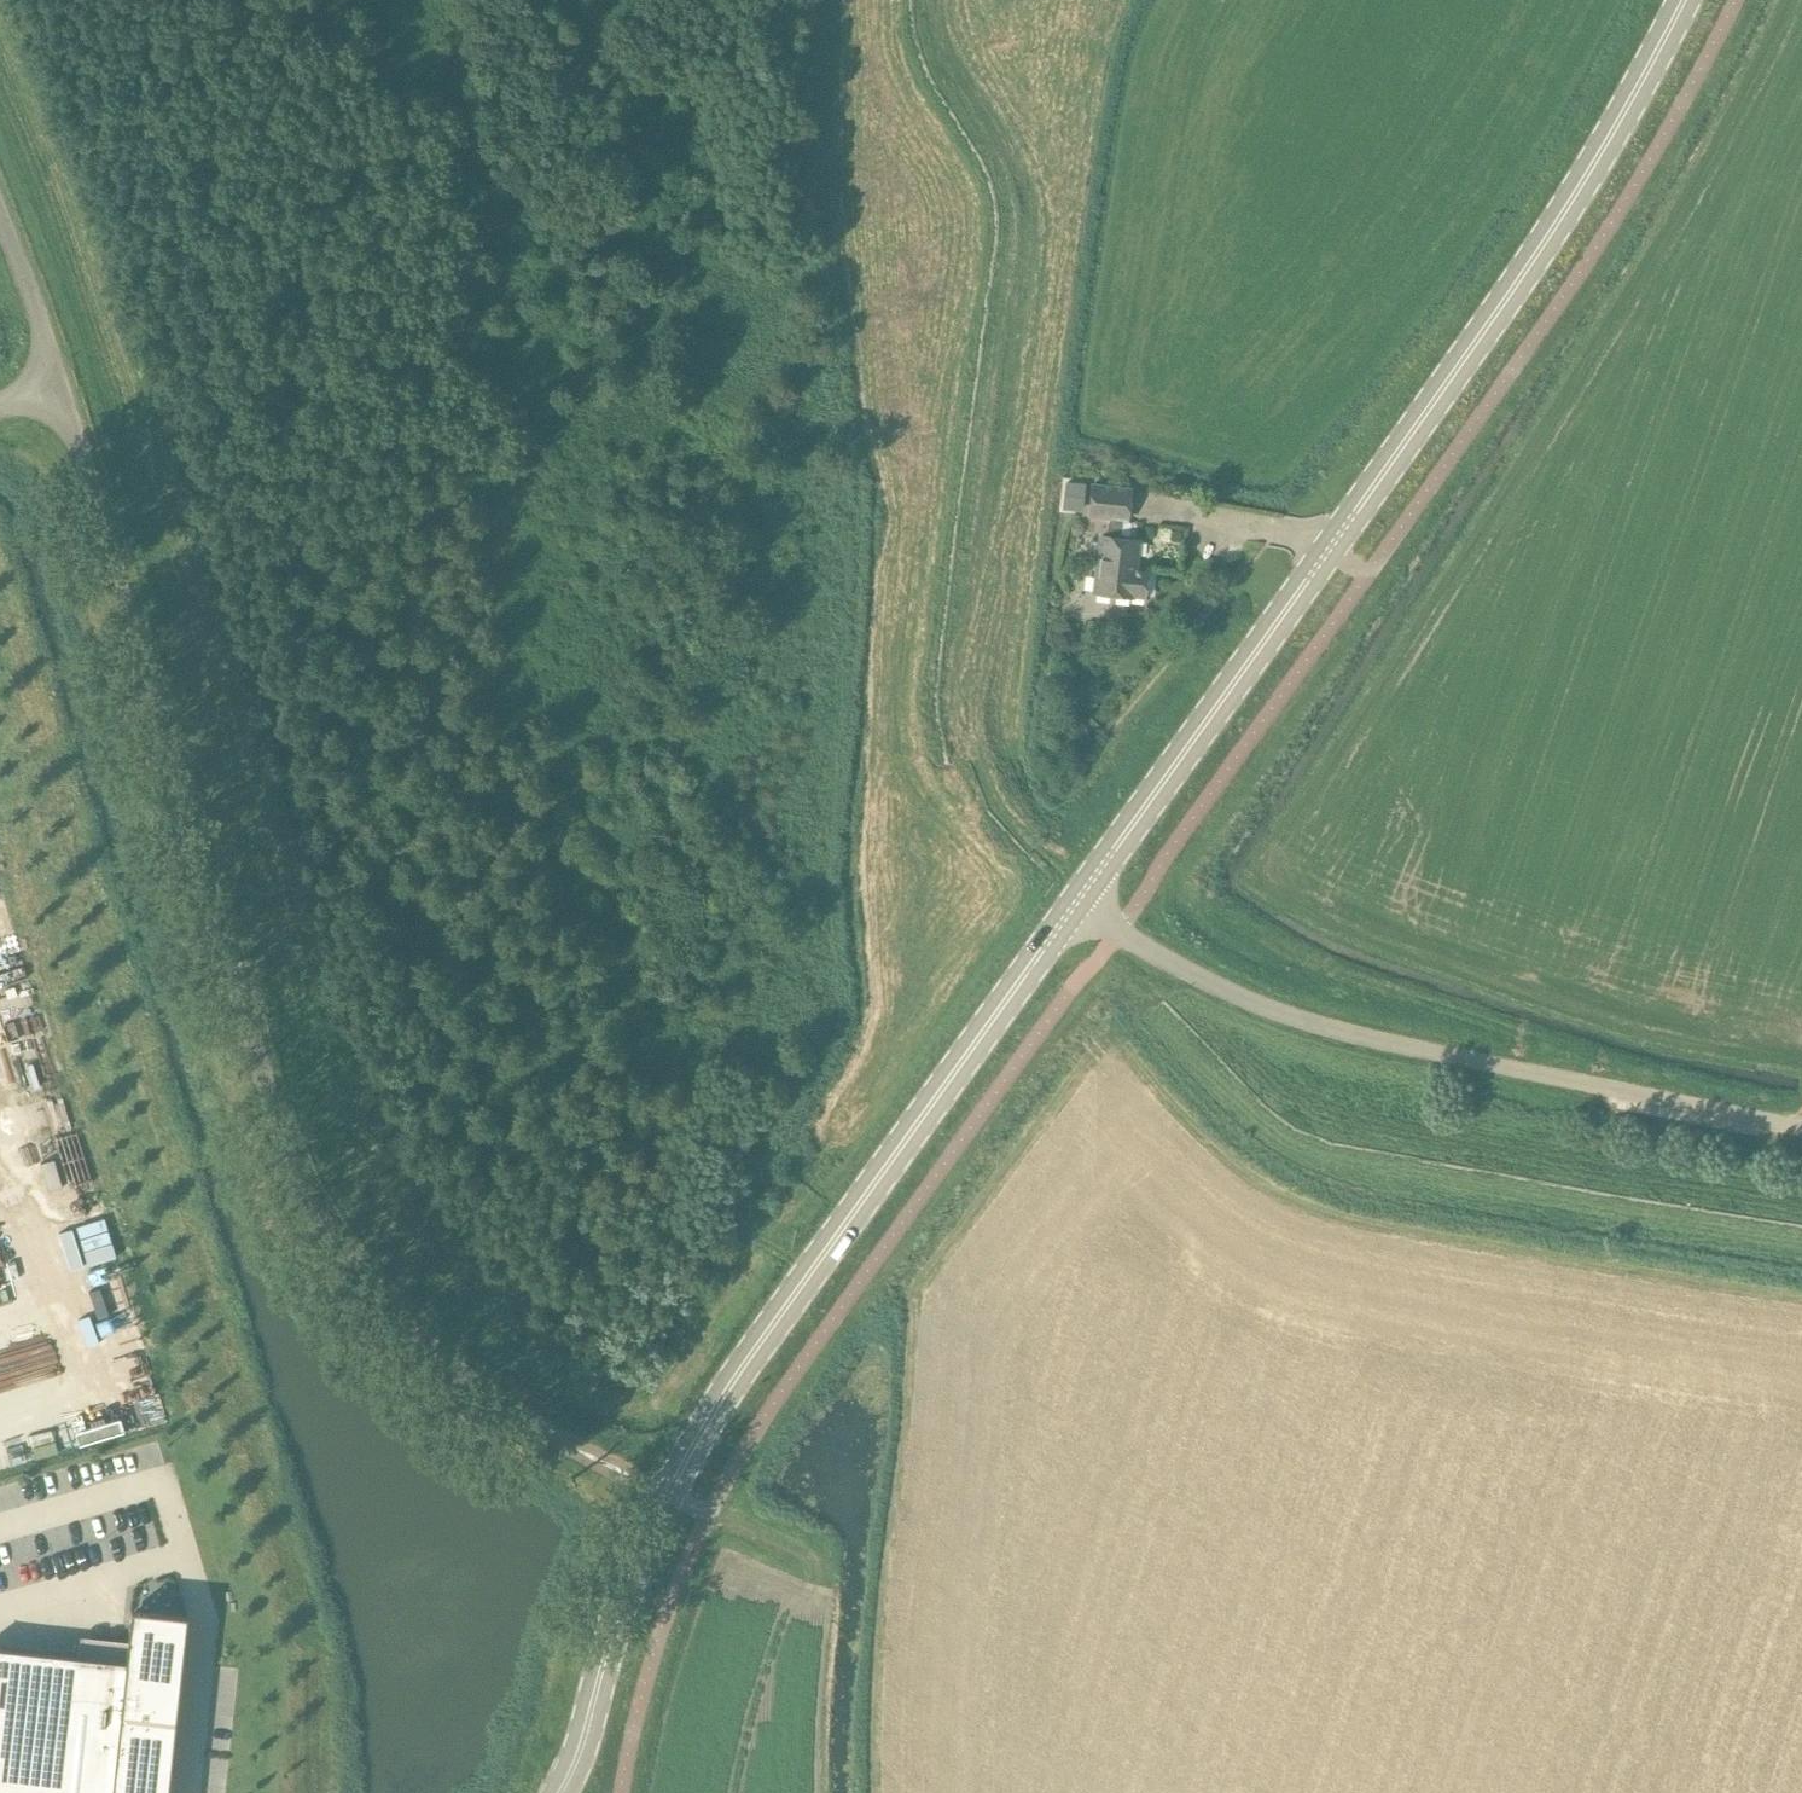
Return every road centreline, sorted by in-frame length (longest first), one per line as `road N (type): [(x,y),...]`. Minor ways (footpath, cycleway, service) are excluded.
road 1 (unclassified): [(586,1456),(449,1365),(350,1265),(307,1201),(276,1125),(59,388)]
road 2 (tertiary): [(1075,901),(1371,482),(1492,332),(1679,0)]
road 3 (tertiary): [(561,1792),(581,1749),(614,1622),(665,1497),(719,1408),(1075,901)]
road 4 (unclassified): [(1801,1127),(1322,1023),(1219,988),(1075,901)]
road 5 (unclassified): [(59,388),(0,231)]

